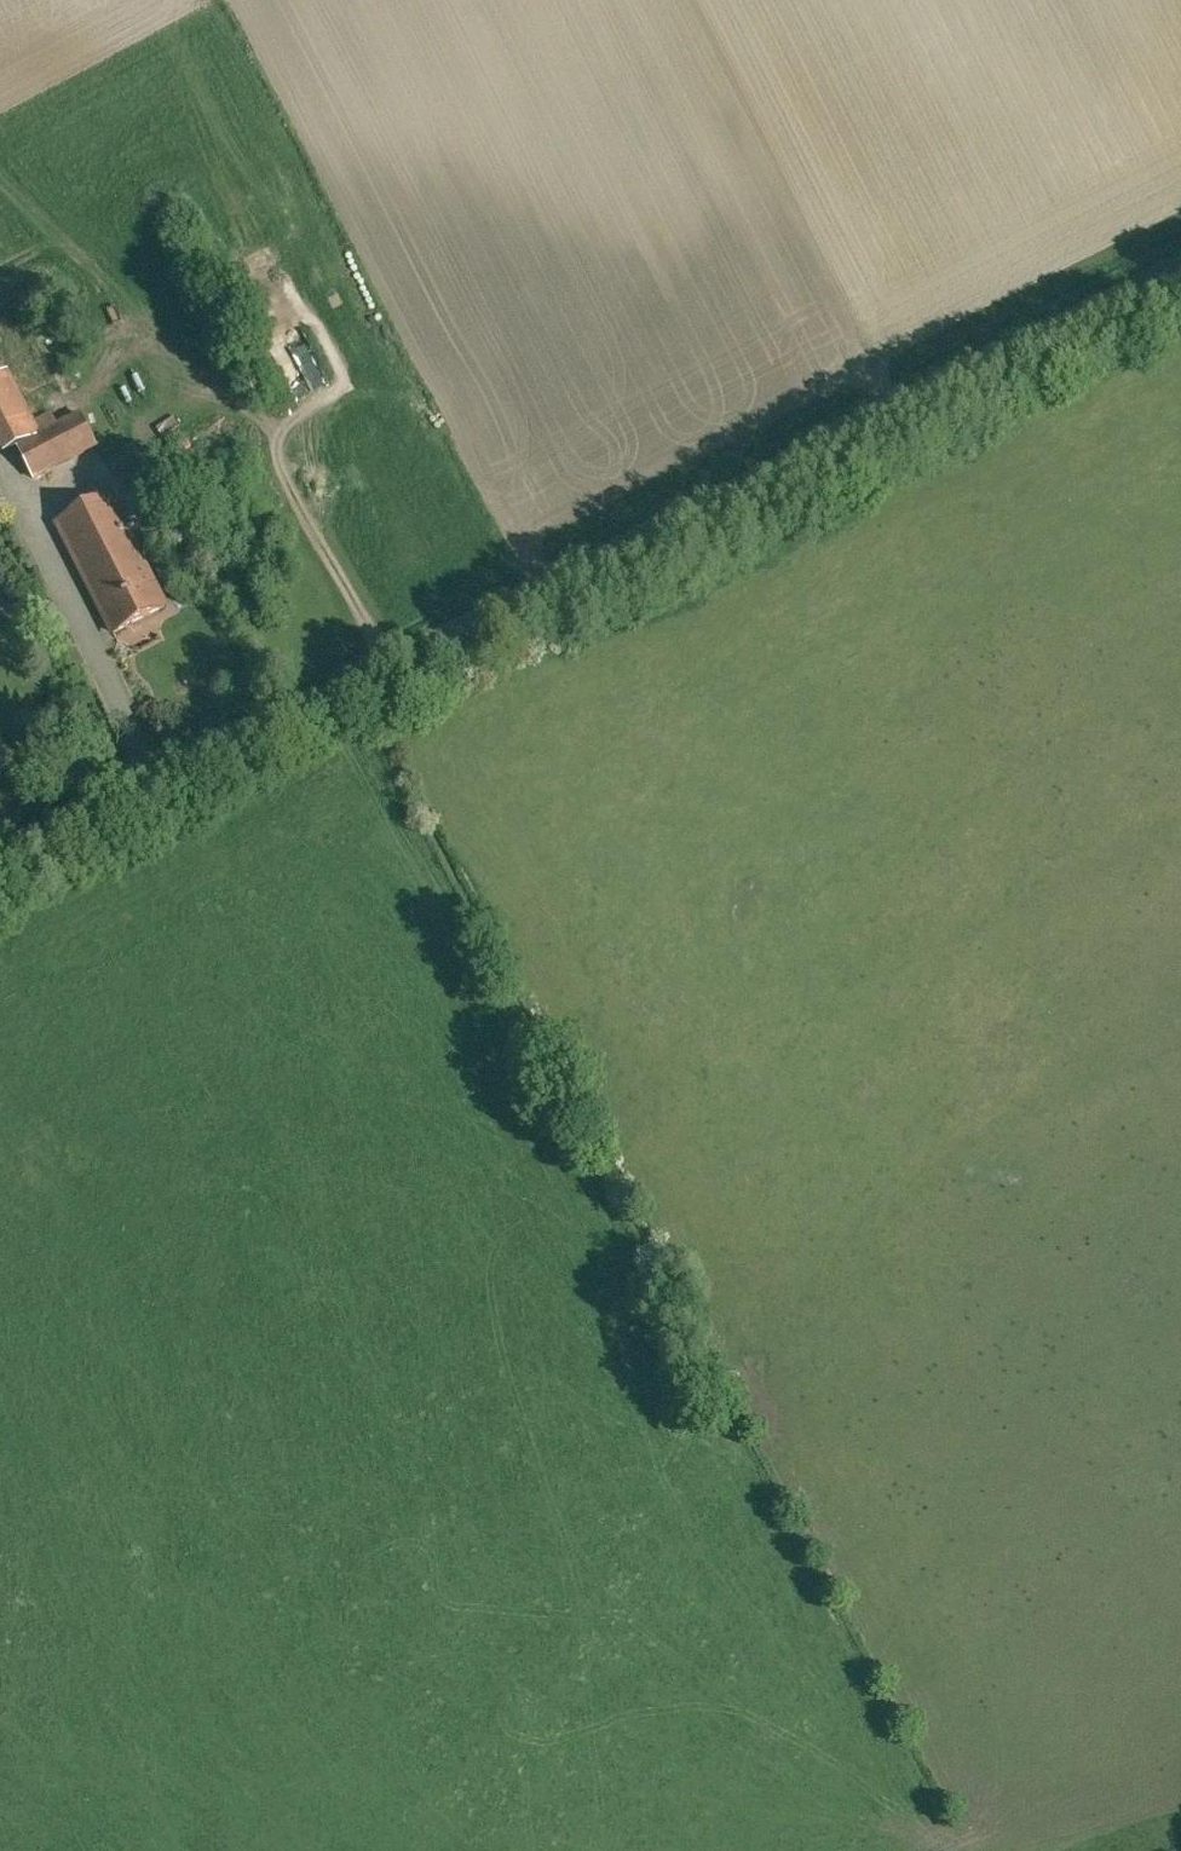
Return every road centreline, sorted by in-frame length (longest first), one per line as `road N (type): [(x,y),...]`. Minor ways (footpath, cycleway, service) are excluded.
road 1 (unclassified): [(1180,266),(0,866)]
road 2 (track): [(313,313),(341,389),(280,434),(278,462),(394,667)]

